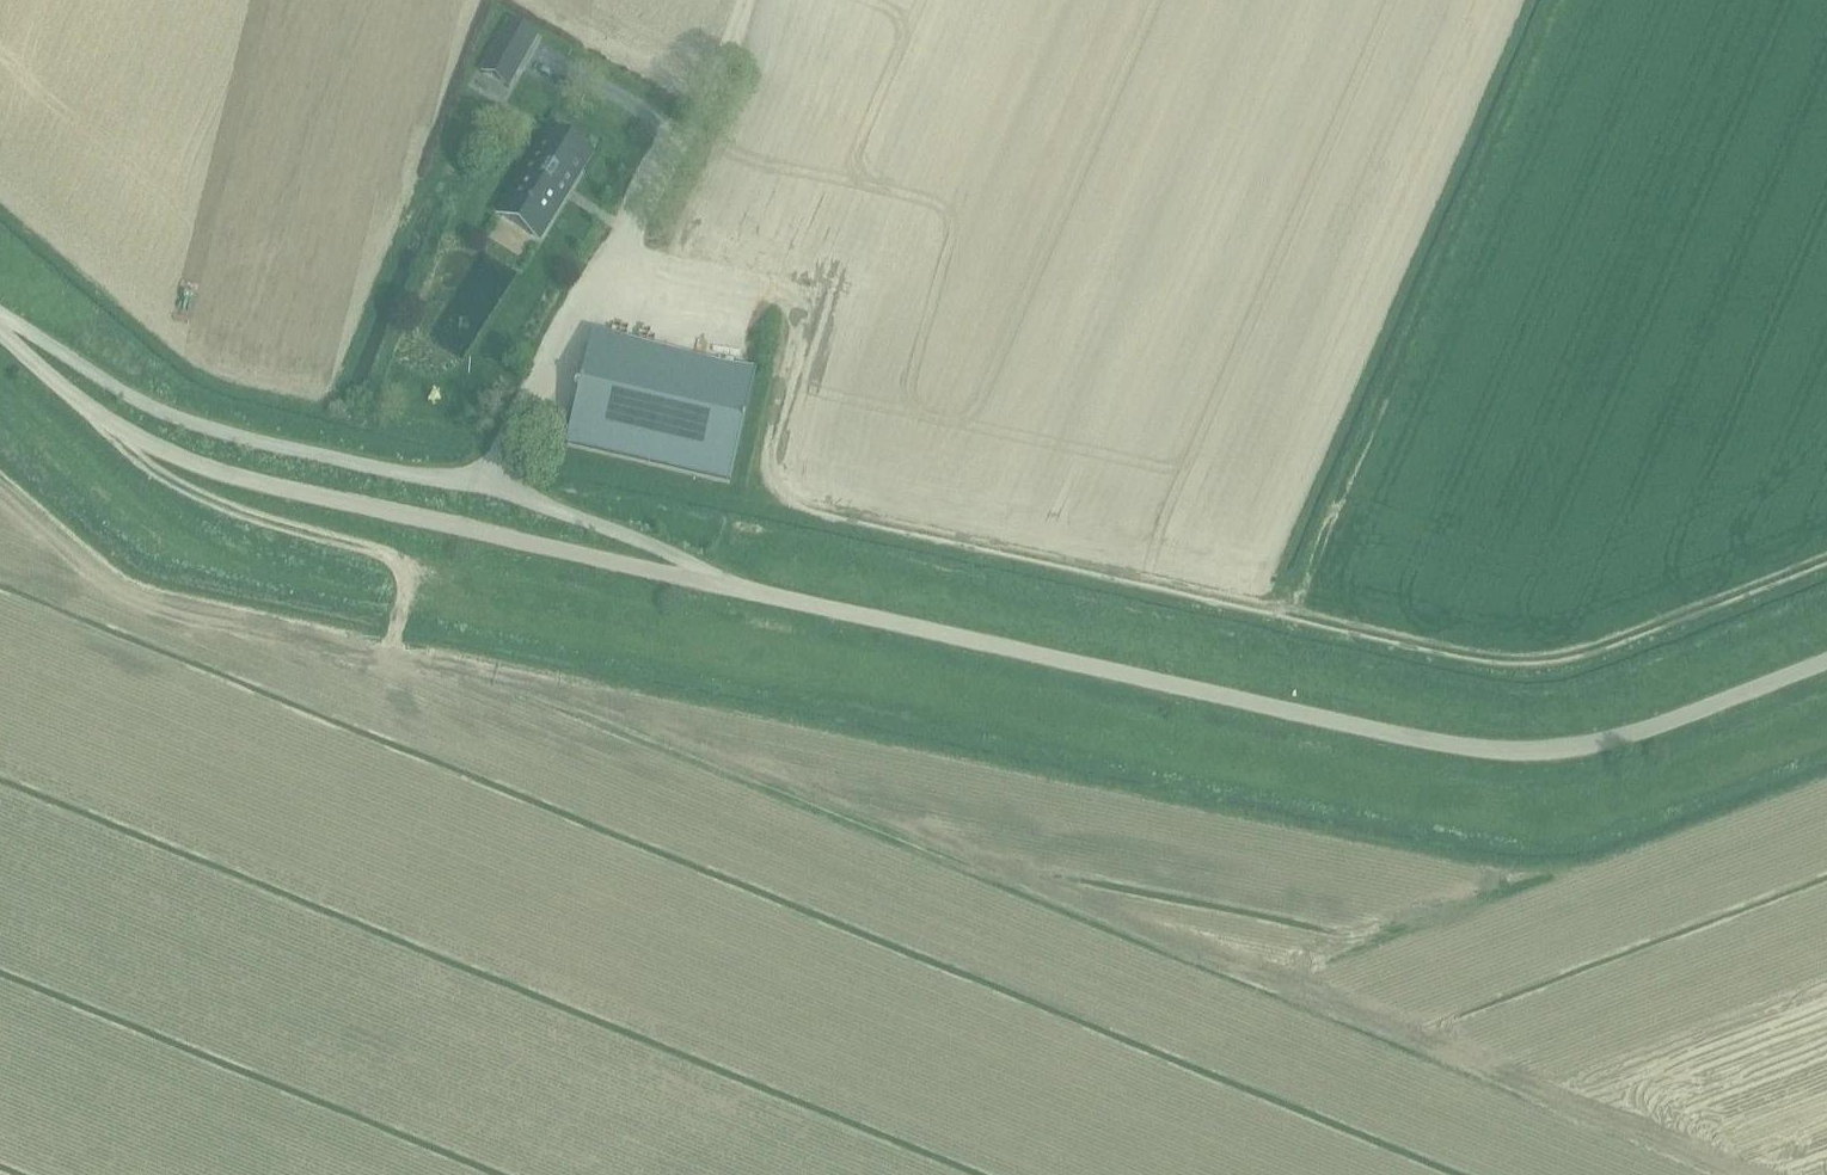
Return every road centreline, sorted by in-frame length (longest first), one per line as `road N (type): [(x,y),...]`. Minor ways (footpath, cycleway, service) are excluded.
road 1 (unclassified): [(1826,679),(1664,740),(1564,760),(1415,753),(269,483),(144,444),(0,324)]

